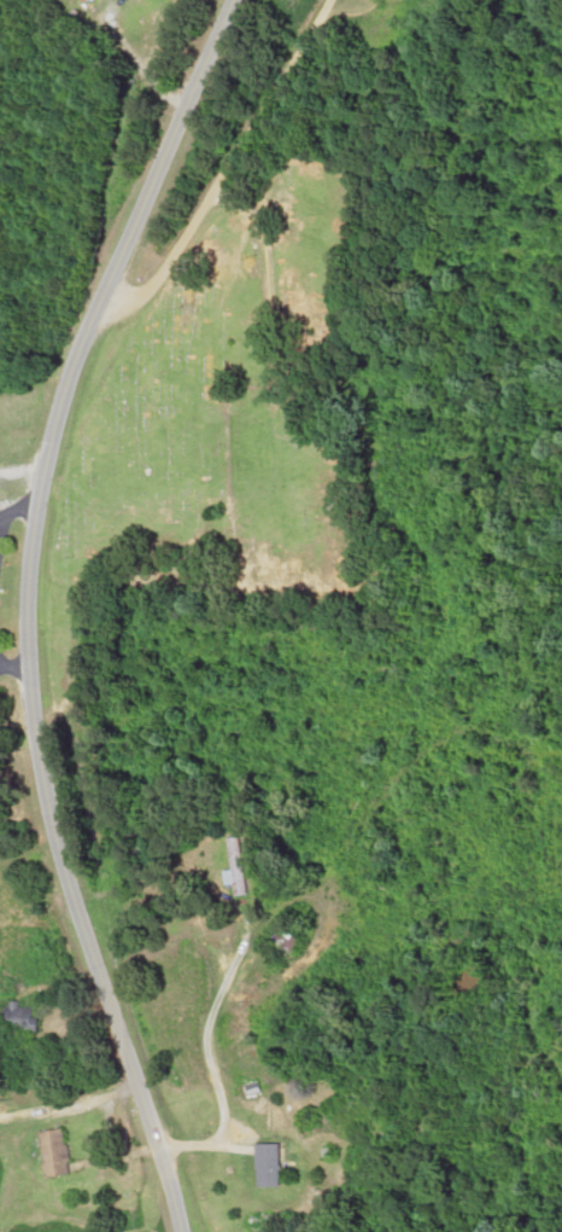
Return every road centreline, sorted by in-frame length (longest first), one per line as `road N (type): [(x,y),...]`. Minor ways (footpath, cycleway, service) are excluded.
road 1 (tertiary): [(0,423),(106,112),(163,0)]
road 2 (tertiary): [(135,1231),(68,1083),(0,803)]
road 3 (residential): [(336,0),(253,126),(211,216),(159,243),(54,263)]

